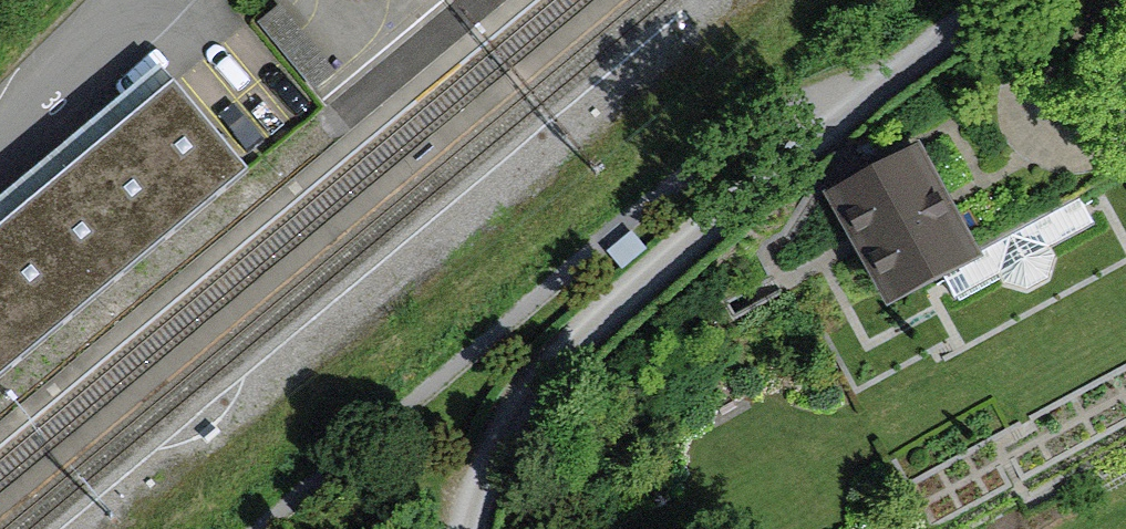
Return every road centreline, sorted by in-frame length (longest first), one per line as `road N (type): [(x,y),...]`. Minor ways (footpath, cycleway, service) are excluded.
road 1 (residential): [(468,528),(479,475),(521,388),(603,304),(988,0)]
road 2 (residential): [(1125,137),(1073,153),(1033,126),(1026,103),(1032,71),(1048,48),(1125,1)]
road 3 (residential): [(144,0),(0,146)]

